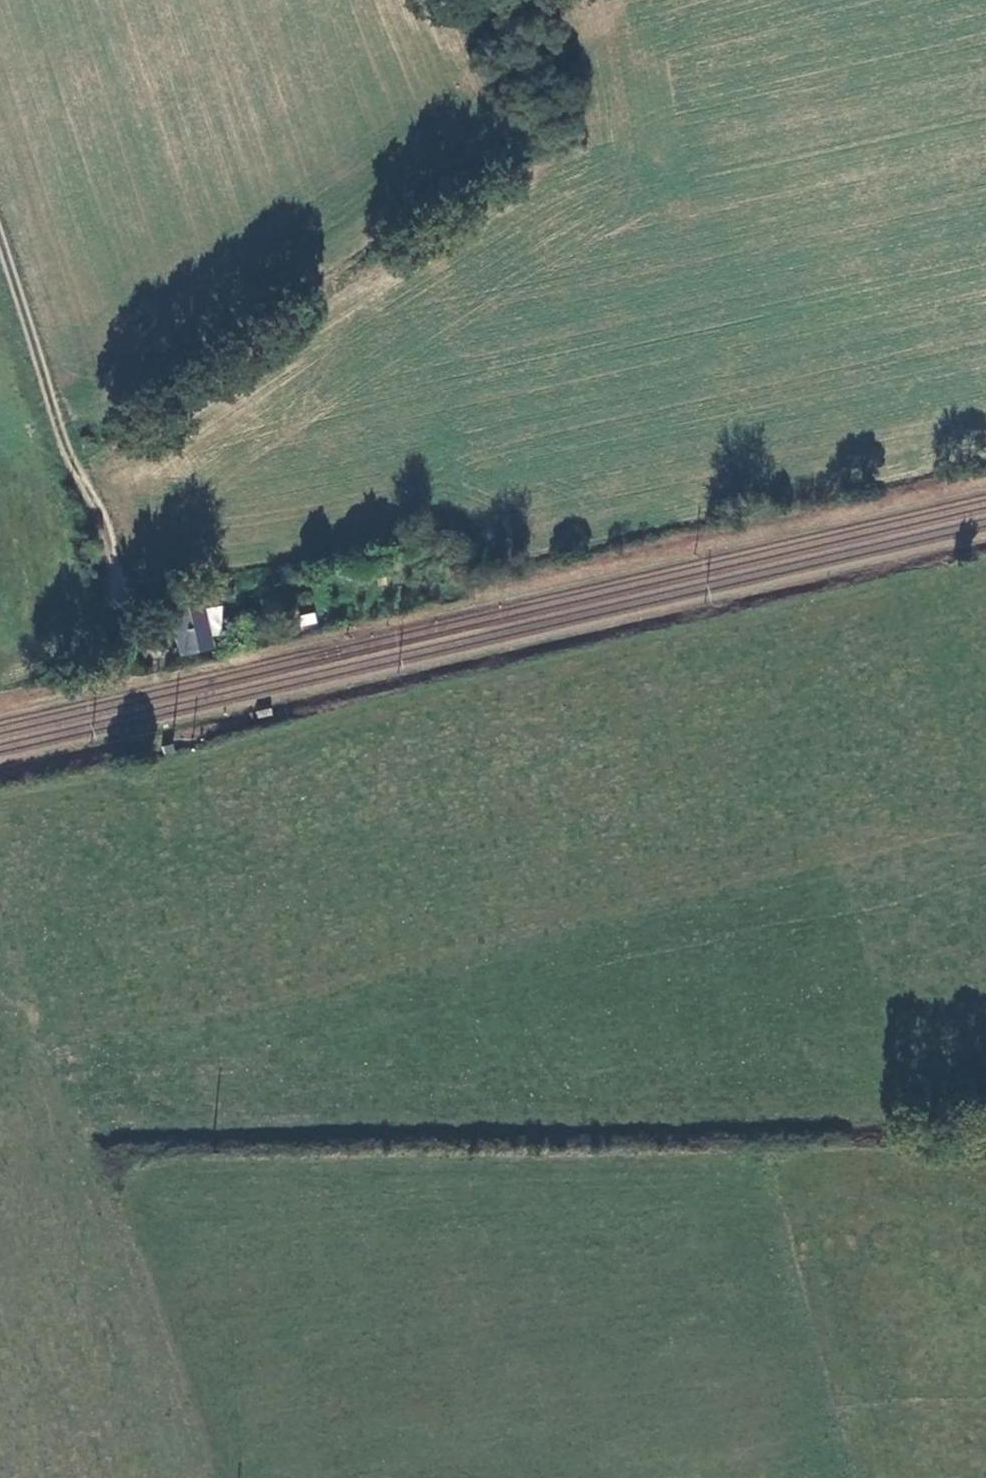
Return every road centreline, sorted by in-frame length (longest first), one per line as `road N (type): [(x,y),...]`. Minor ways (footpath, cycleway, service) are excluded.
road 1 (track): [(0,228),(138,653)]

